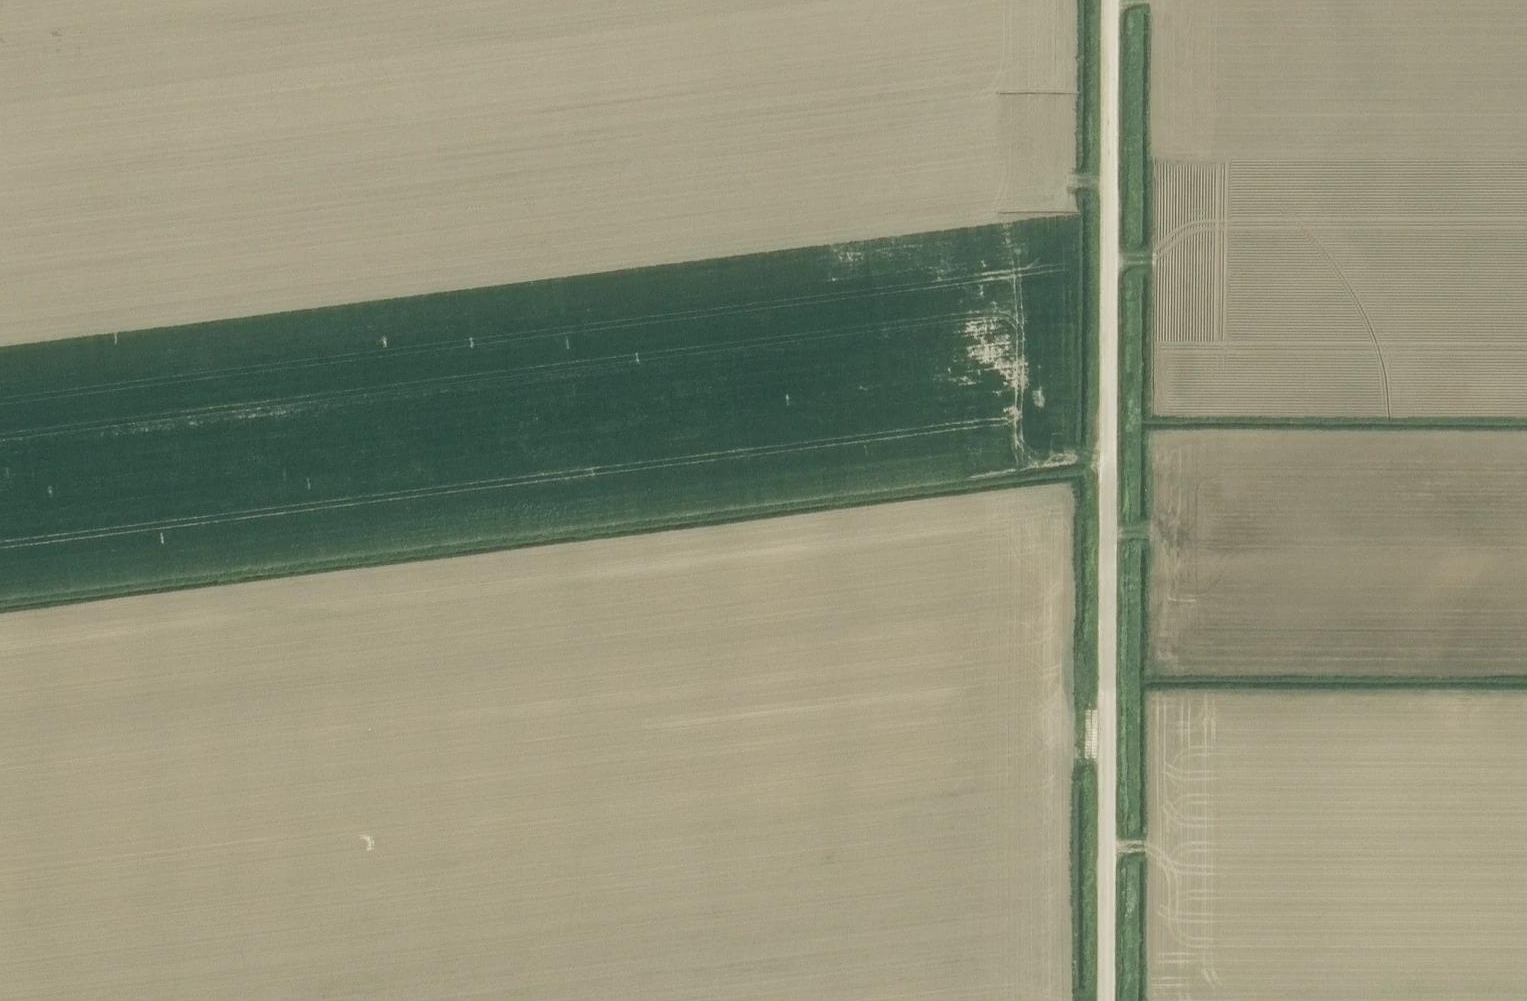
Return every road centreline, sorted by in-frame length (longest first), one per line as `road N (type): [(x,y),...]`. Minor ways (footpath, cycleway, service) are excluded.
road 1 (unclassified): [(1106,1000),(1110,0)]

